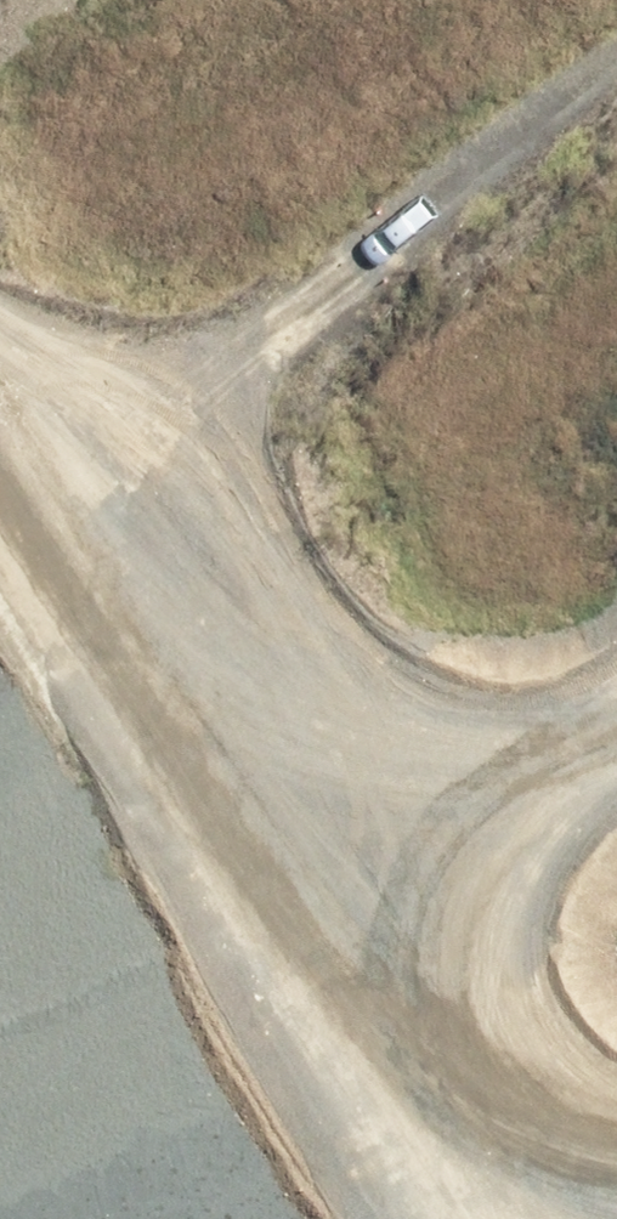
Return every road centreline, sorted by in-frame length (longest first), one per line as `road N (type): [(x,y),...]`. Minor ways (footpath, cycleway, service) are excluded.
road 1 (track): [(616,1124),(423,817),(265,637),(43,495),(0,419)]
road 2 (track): [(43,495),(616,28)]
road 3 (track): [(616,656),(423,817)]

